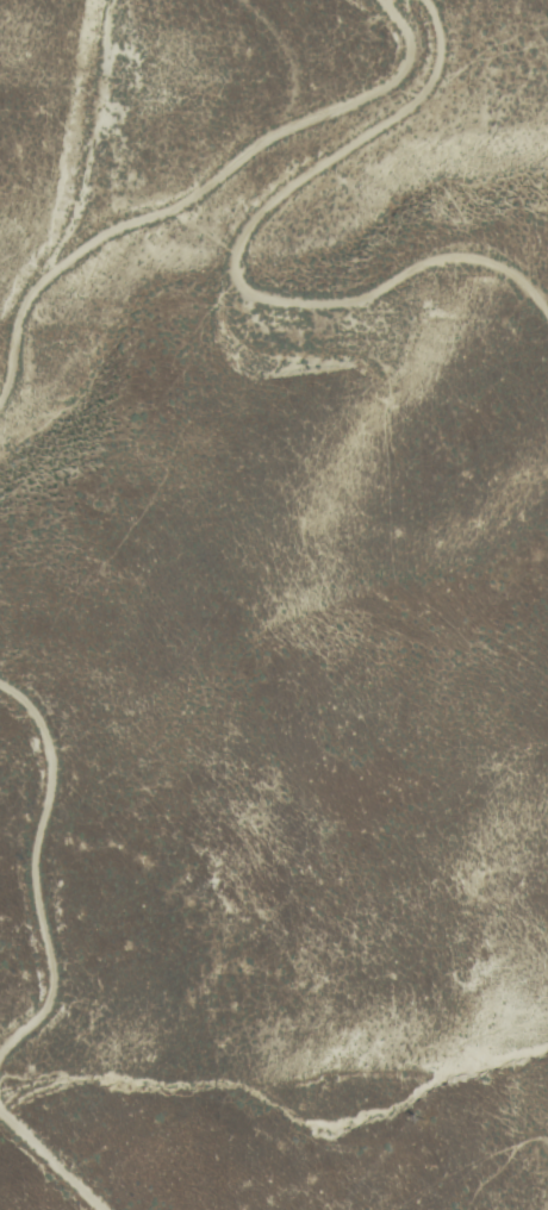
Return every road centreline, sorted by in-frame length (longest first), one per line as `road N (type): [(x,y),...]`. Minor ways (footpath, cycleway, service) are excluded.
road 1 (residential): [(0,408),(13,387),(29,304),(44,282),(100,243),(203,195),(247,152),(392,86),(411,52),(396,13)]
road 2 (residential): [(0,1056),(46,1012),(56,980),(36,856),(52,748),(42,721),(0,684)]
road 3 (residential): [(0,1111),(105,1209)]

